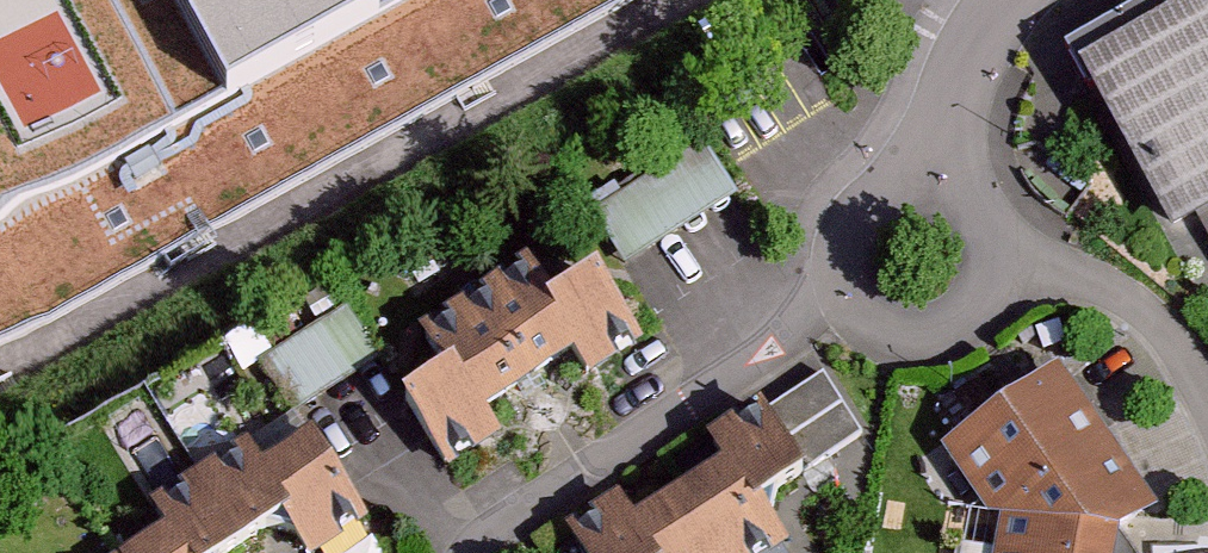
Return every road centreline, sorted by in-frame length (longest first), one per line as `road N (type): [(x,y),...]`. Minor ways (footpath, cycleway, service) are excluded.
road 1 (residential): [(476,552),(842,318)]
road 2 (residential): [(975,246),(1099,290),(1170,346),(1207,405)]
road 3 (residential): [(930,185),(880,178),(836,203),(815,249),(816,274),(842,318)]
road 4 (residential): [(930,185),(981,46),(1007,0)]
road 5 (residential): [(842,318),(893,337),(945,320),(964,300),(975,246)]

